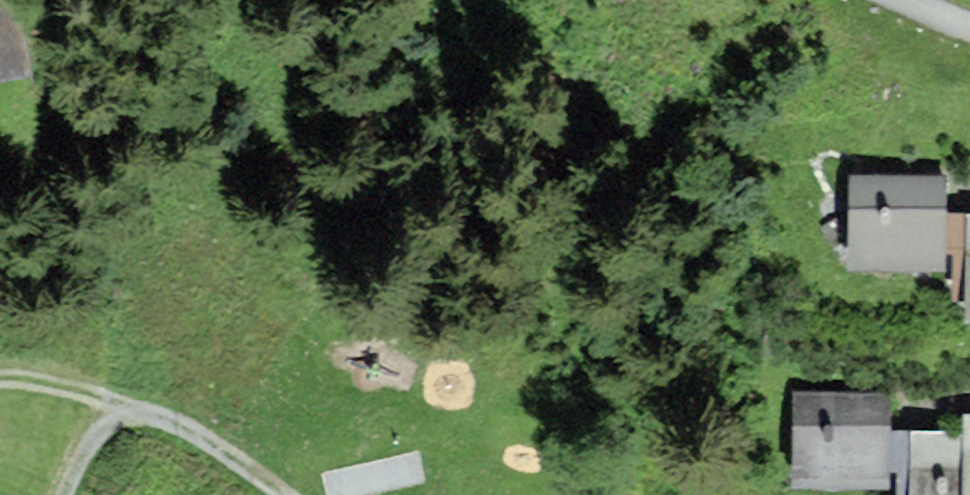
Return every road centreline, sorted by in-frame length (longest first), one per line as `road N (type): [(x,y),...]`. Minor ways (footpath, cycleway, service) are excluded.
road 1 (track): [(67,494),(105,425),(148,411),(198,428),(292,494)]
road 2 (track): [(0,379),(111,400),(125,418)]

